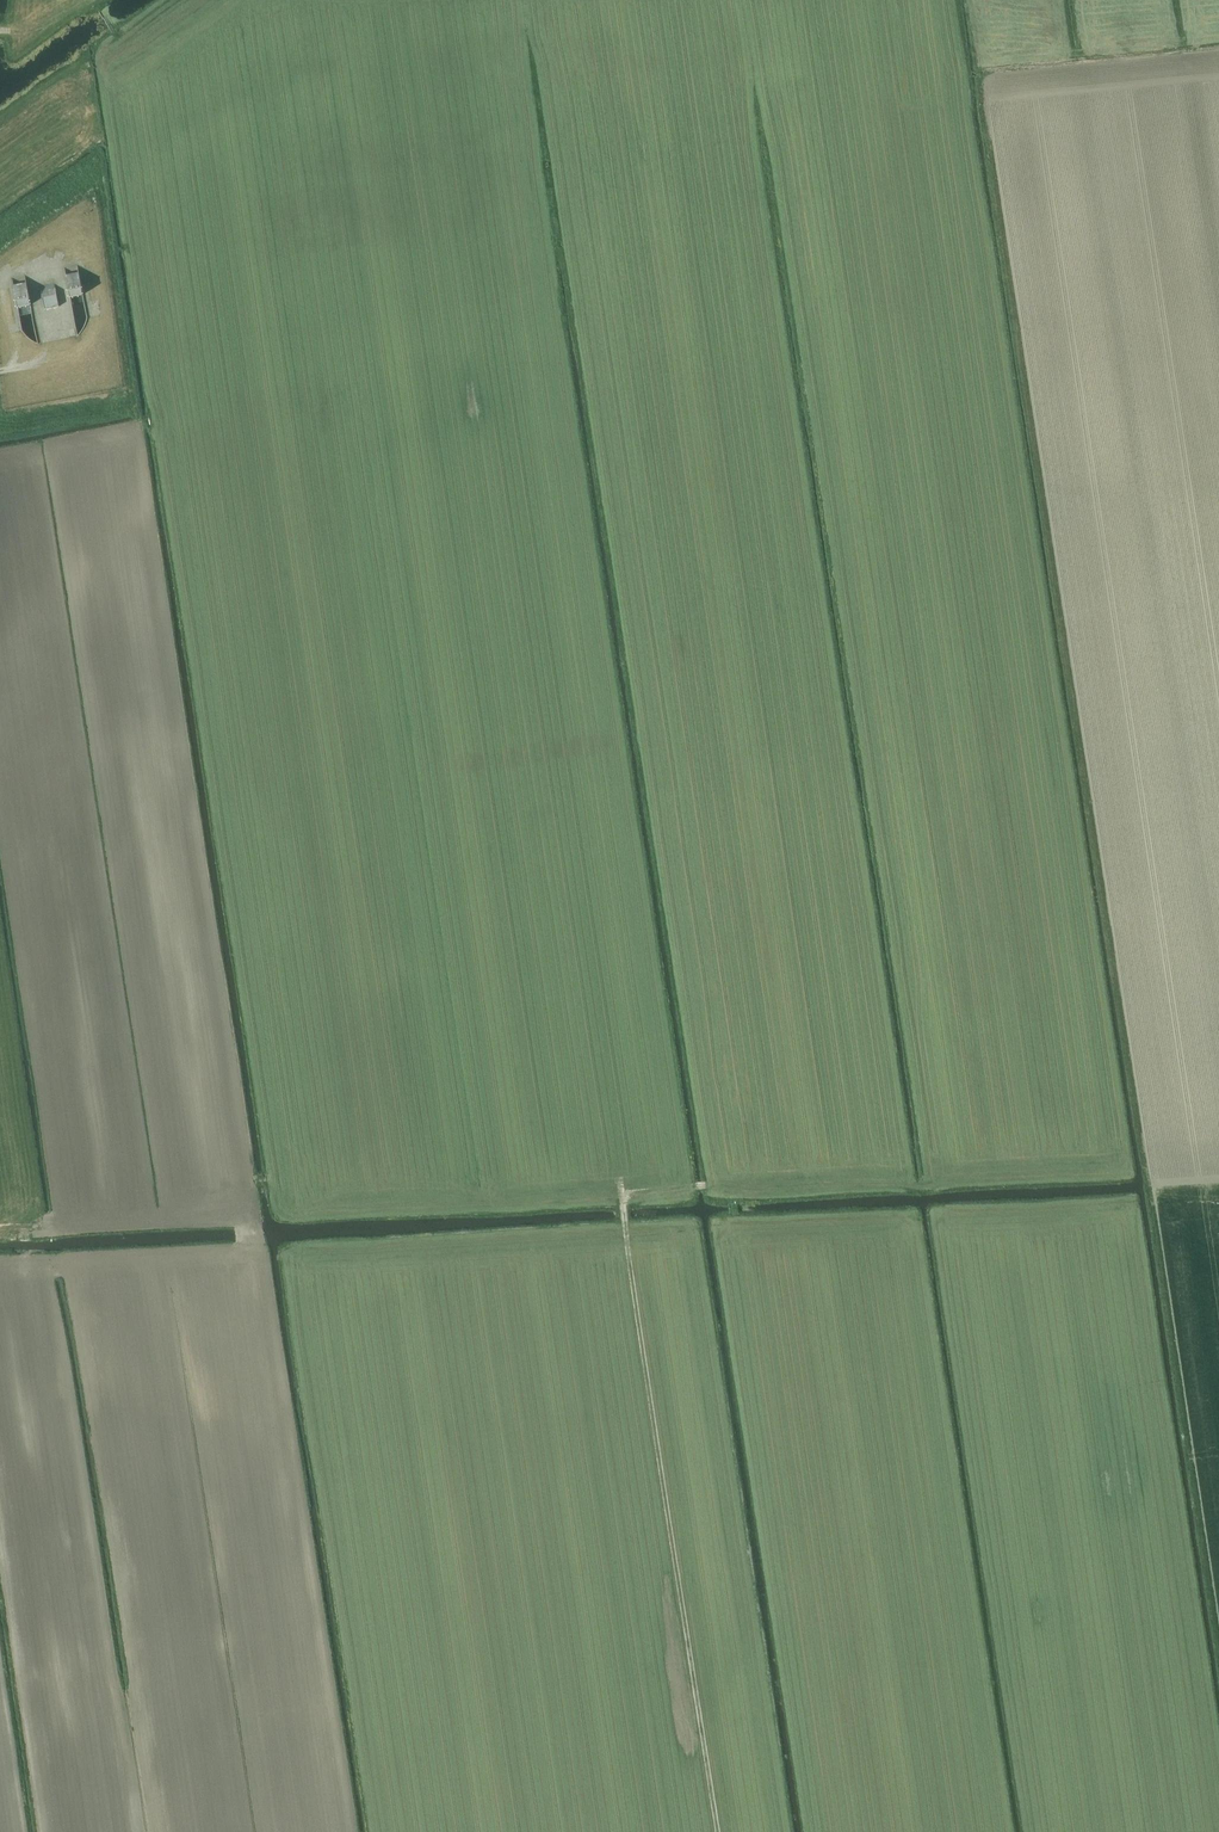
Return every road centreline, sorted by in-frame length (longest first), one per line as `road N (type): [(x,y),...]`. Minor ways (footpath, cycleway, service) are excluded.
road 1 (track): [(722,1831),(627,1227)]
road 2 (track): [(112,1831),(22,1247)]

